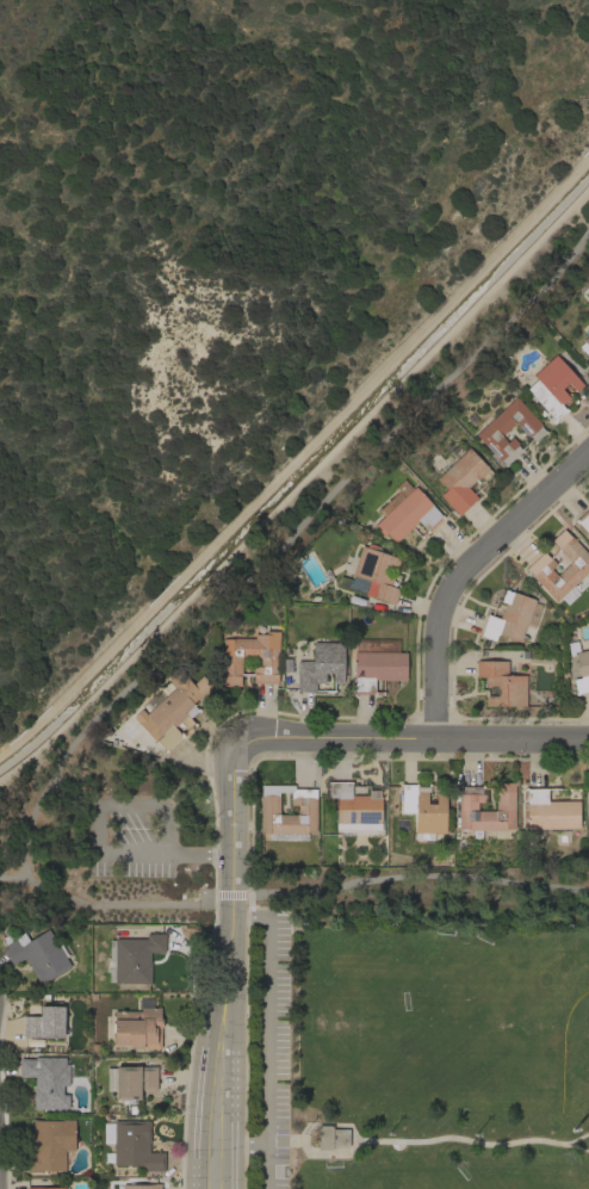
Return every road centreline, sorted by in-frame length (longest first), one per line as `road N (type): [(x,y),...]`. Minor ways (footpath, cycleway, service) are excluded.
road 1 (residential): [(588,739),(258,741),(242,750)]
road 2 (residential): [(436,739),(441,619),(467,566),(588,455)]
road 3 (tertiary): [(221,1044),(234,773),(242,750)]
road 4 (tertiary): [(216,1188),(221,1044)]

